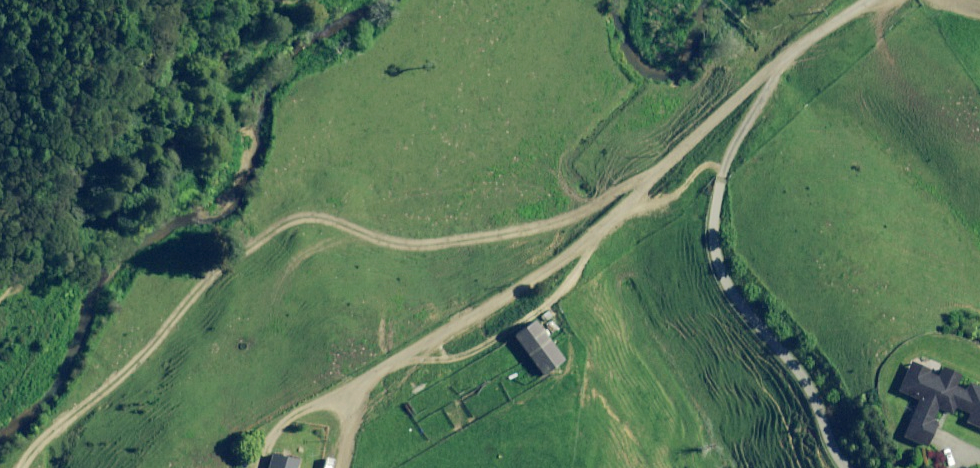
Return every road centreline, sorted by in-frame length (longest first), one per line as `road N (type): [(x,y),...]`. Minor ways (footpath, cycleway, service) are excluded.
road 1 (track): [(649,179),(554,227),(447,244),(389,243),(318,218),(281,227),(230,263),(153,348),(22,467)]
road 2 (track): [(870,0),(801,44),(584,245),(372,376),(350,404),(342,467)]

